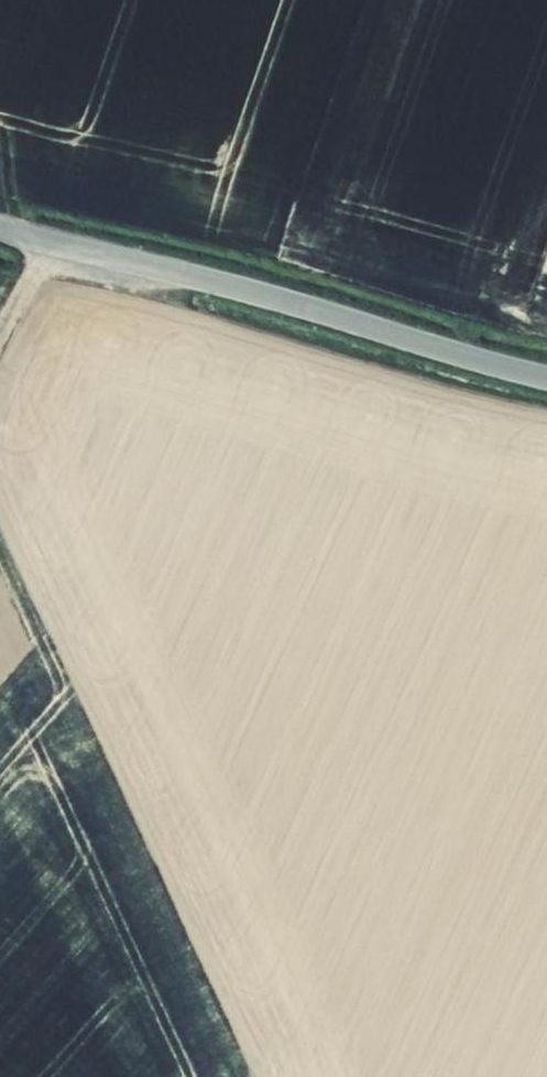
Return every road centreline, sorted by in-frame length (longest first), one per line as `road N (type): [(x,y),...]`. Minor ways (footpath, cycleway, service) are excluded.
road 1 (tertiary): [(0,229),(546,379)]

